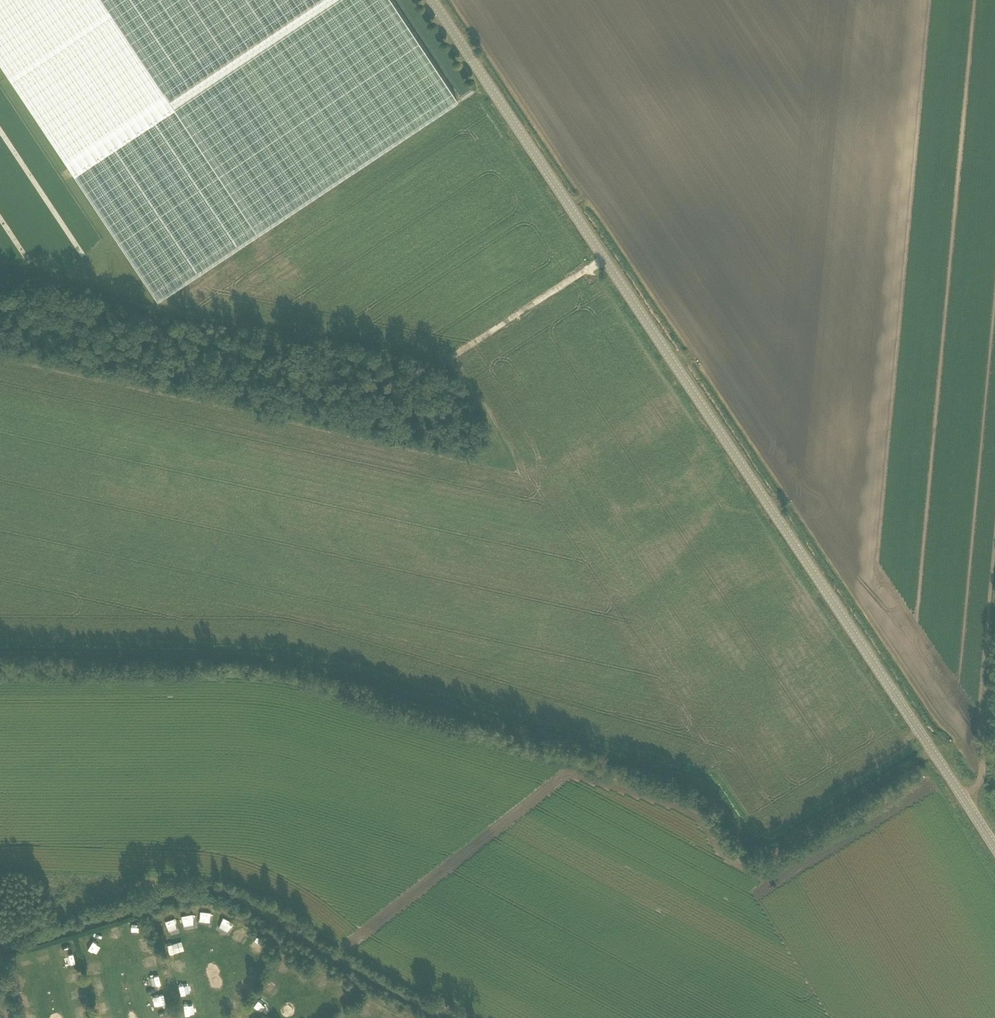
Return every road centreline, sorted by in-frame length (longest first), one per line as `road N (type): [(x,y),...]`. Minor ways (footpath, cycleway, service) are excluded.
road 1 (tertiary): [(994,847),(432,0)]
road 2 (track): [(937,755),(803,836),(759,846),(710,787),(269,652),(0,657)]
road 3 (track): [(445,1017),(215,890),(199,888),(0,947)]
road 4 (track): [(973,811),(994,638)]

